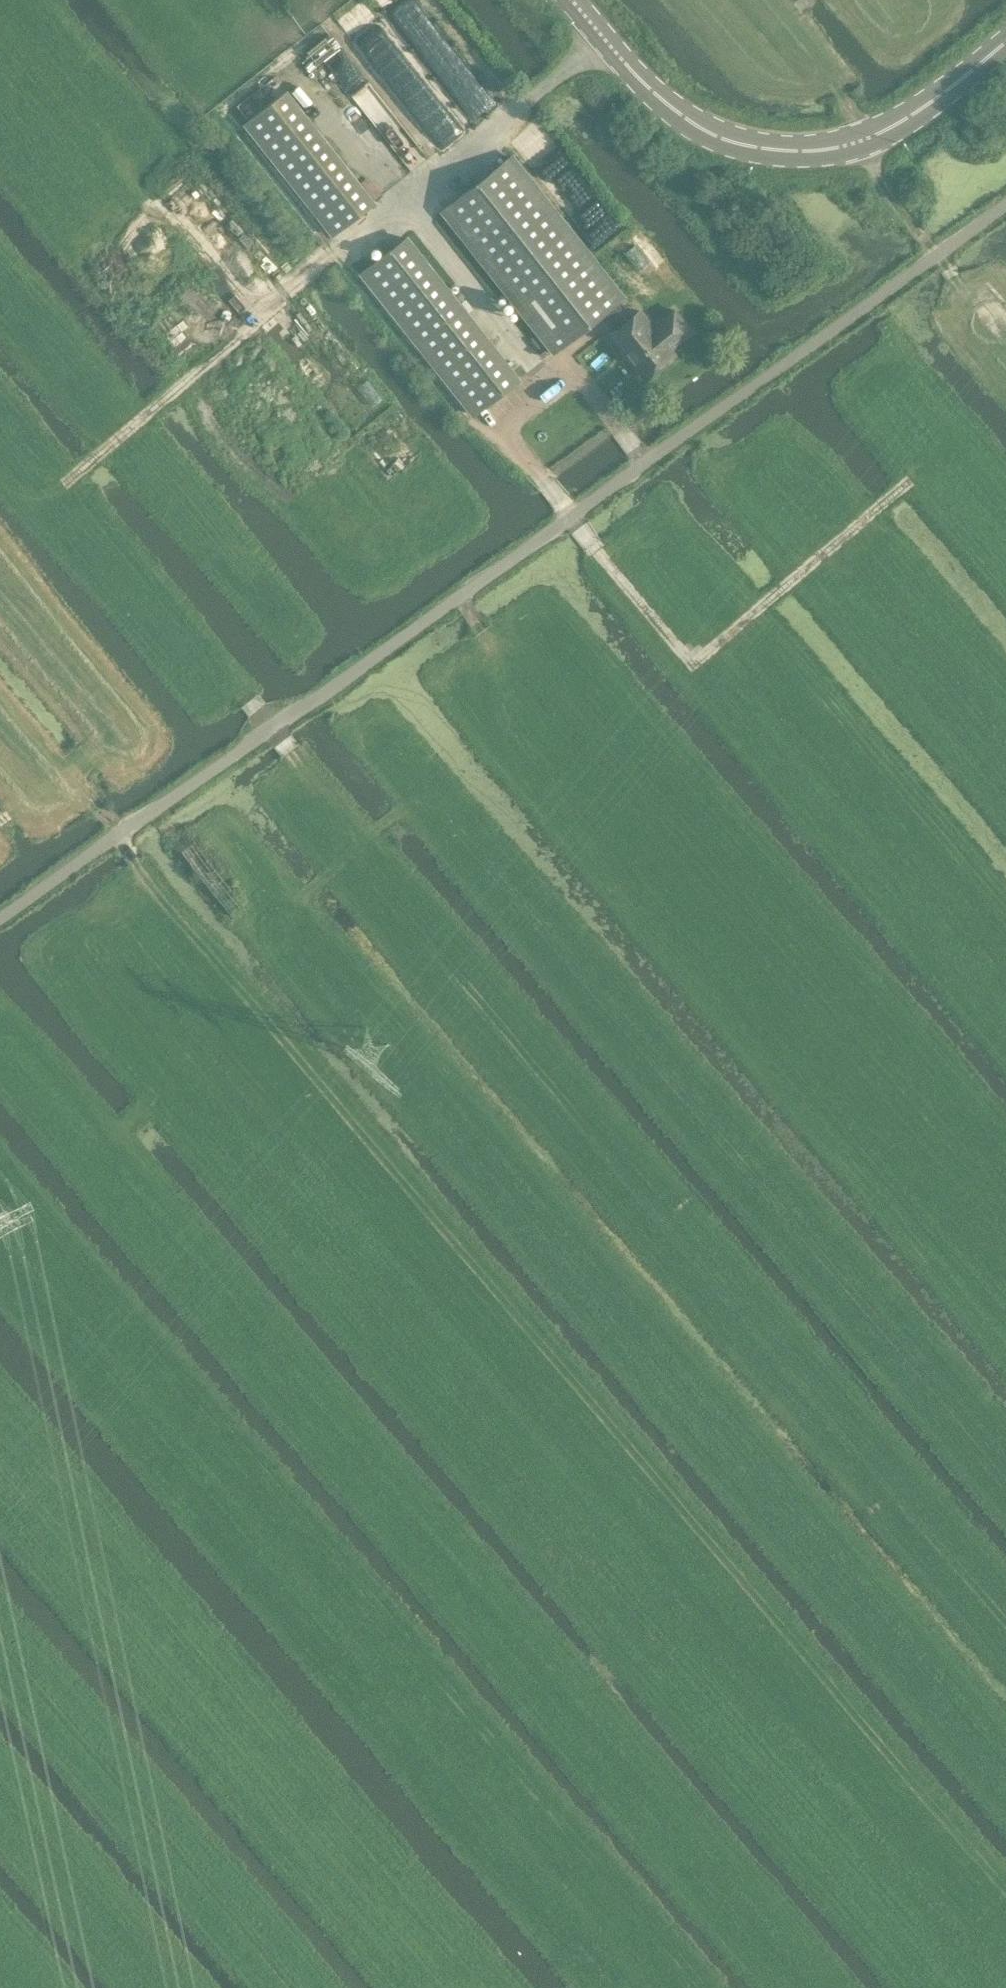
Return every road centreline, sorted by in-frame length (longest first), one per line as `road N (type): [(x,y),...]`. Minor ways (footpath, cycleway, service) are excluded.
road 1 (unclassified): [(0,919),(1005,205)]
road 2 (secondary): [(1005,43),(893,128),(810,152),(752,147),(716,136),(651,92),(570,0)]
road 3 (track): [(916,471),(713,646),(683,652),(568,517)]
road 4 (track): [(36,501),(331,248)]
road 5 (track): [(434,784),(363,840),(273,727)]
road 6 (track): [(272,930),(363,840)]

